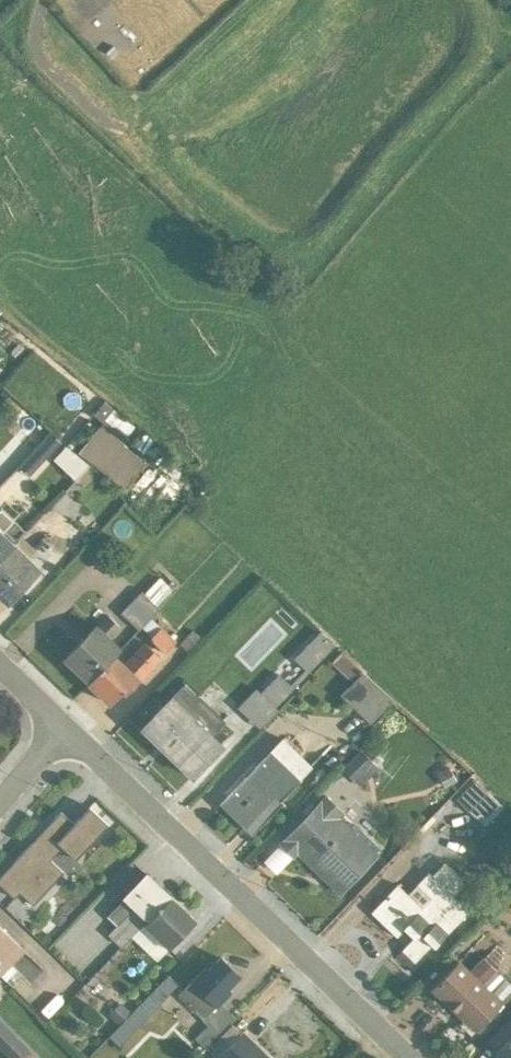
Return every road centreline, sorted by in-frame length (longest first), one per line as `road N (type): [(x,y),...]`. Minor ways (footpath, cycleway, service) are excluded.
road 1 (residential): [(66,724),(412,1057)]

